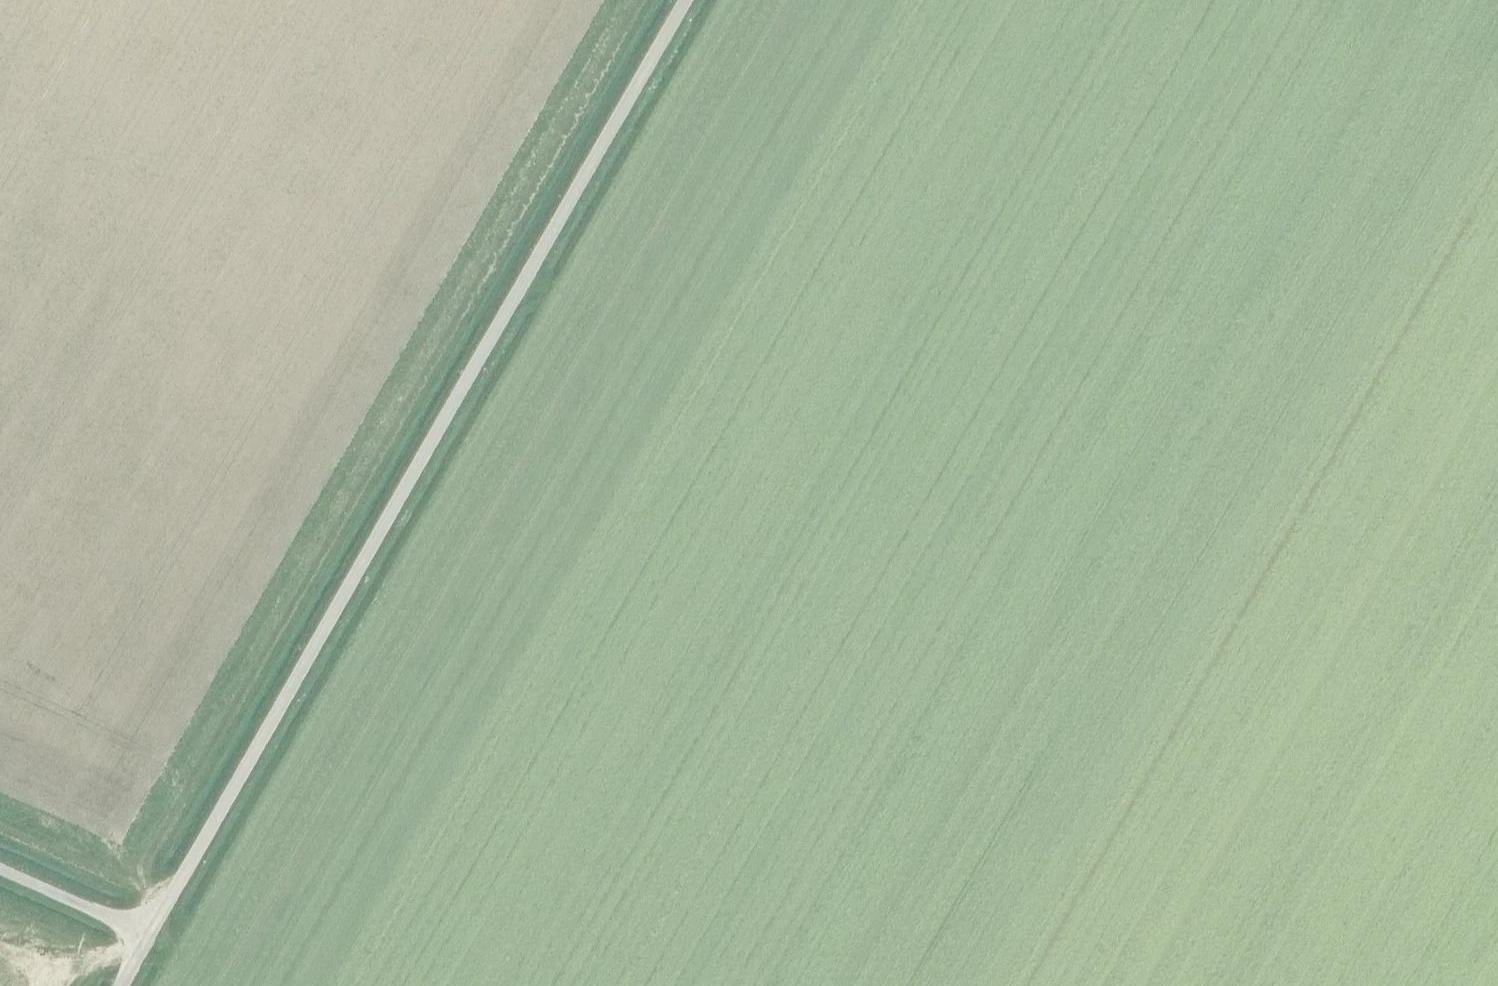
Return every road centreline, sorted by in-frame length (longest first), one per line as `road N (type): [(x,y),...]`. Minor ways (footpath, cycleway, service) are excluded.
road 1 (unclassified): [(145,941),(685,0)]
road 2 (unclassified): [(145,941),(0,868)]

